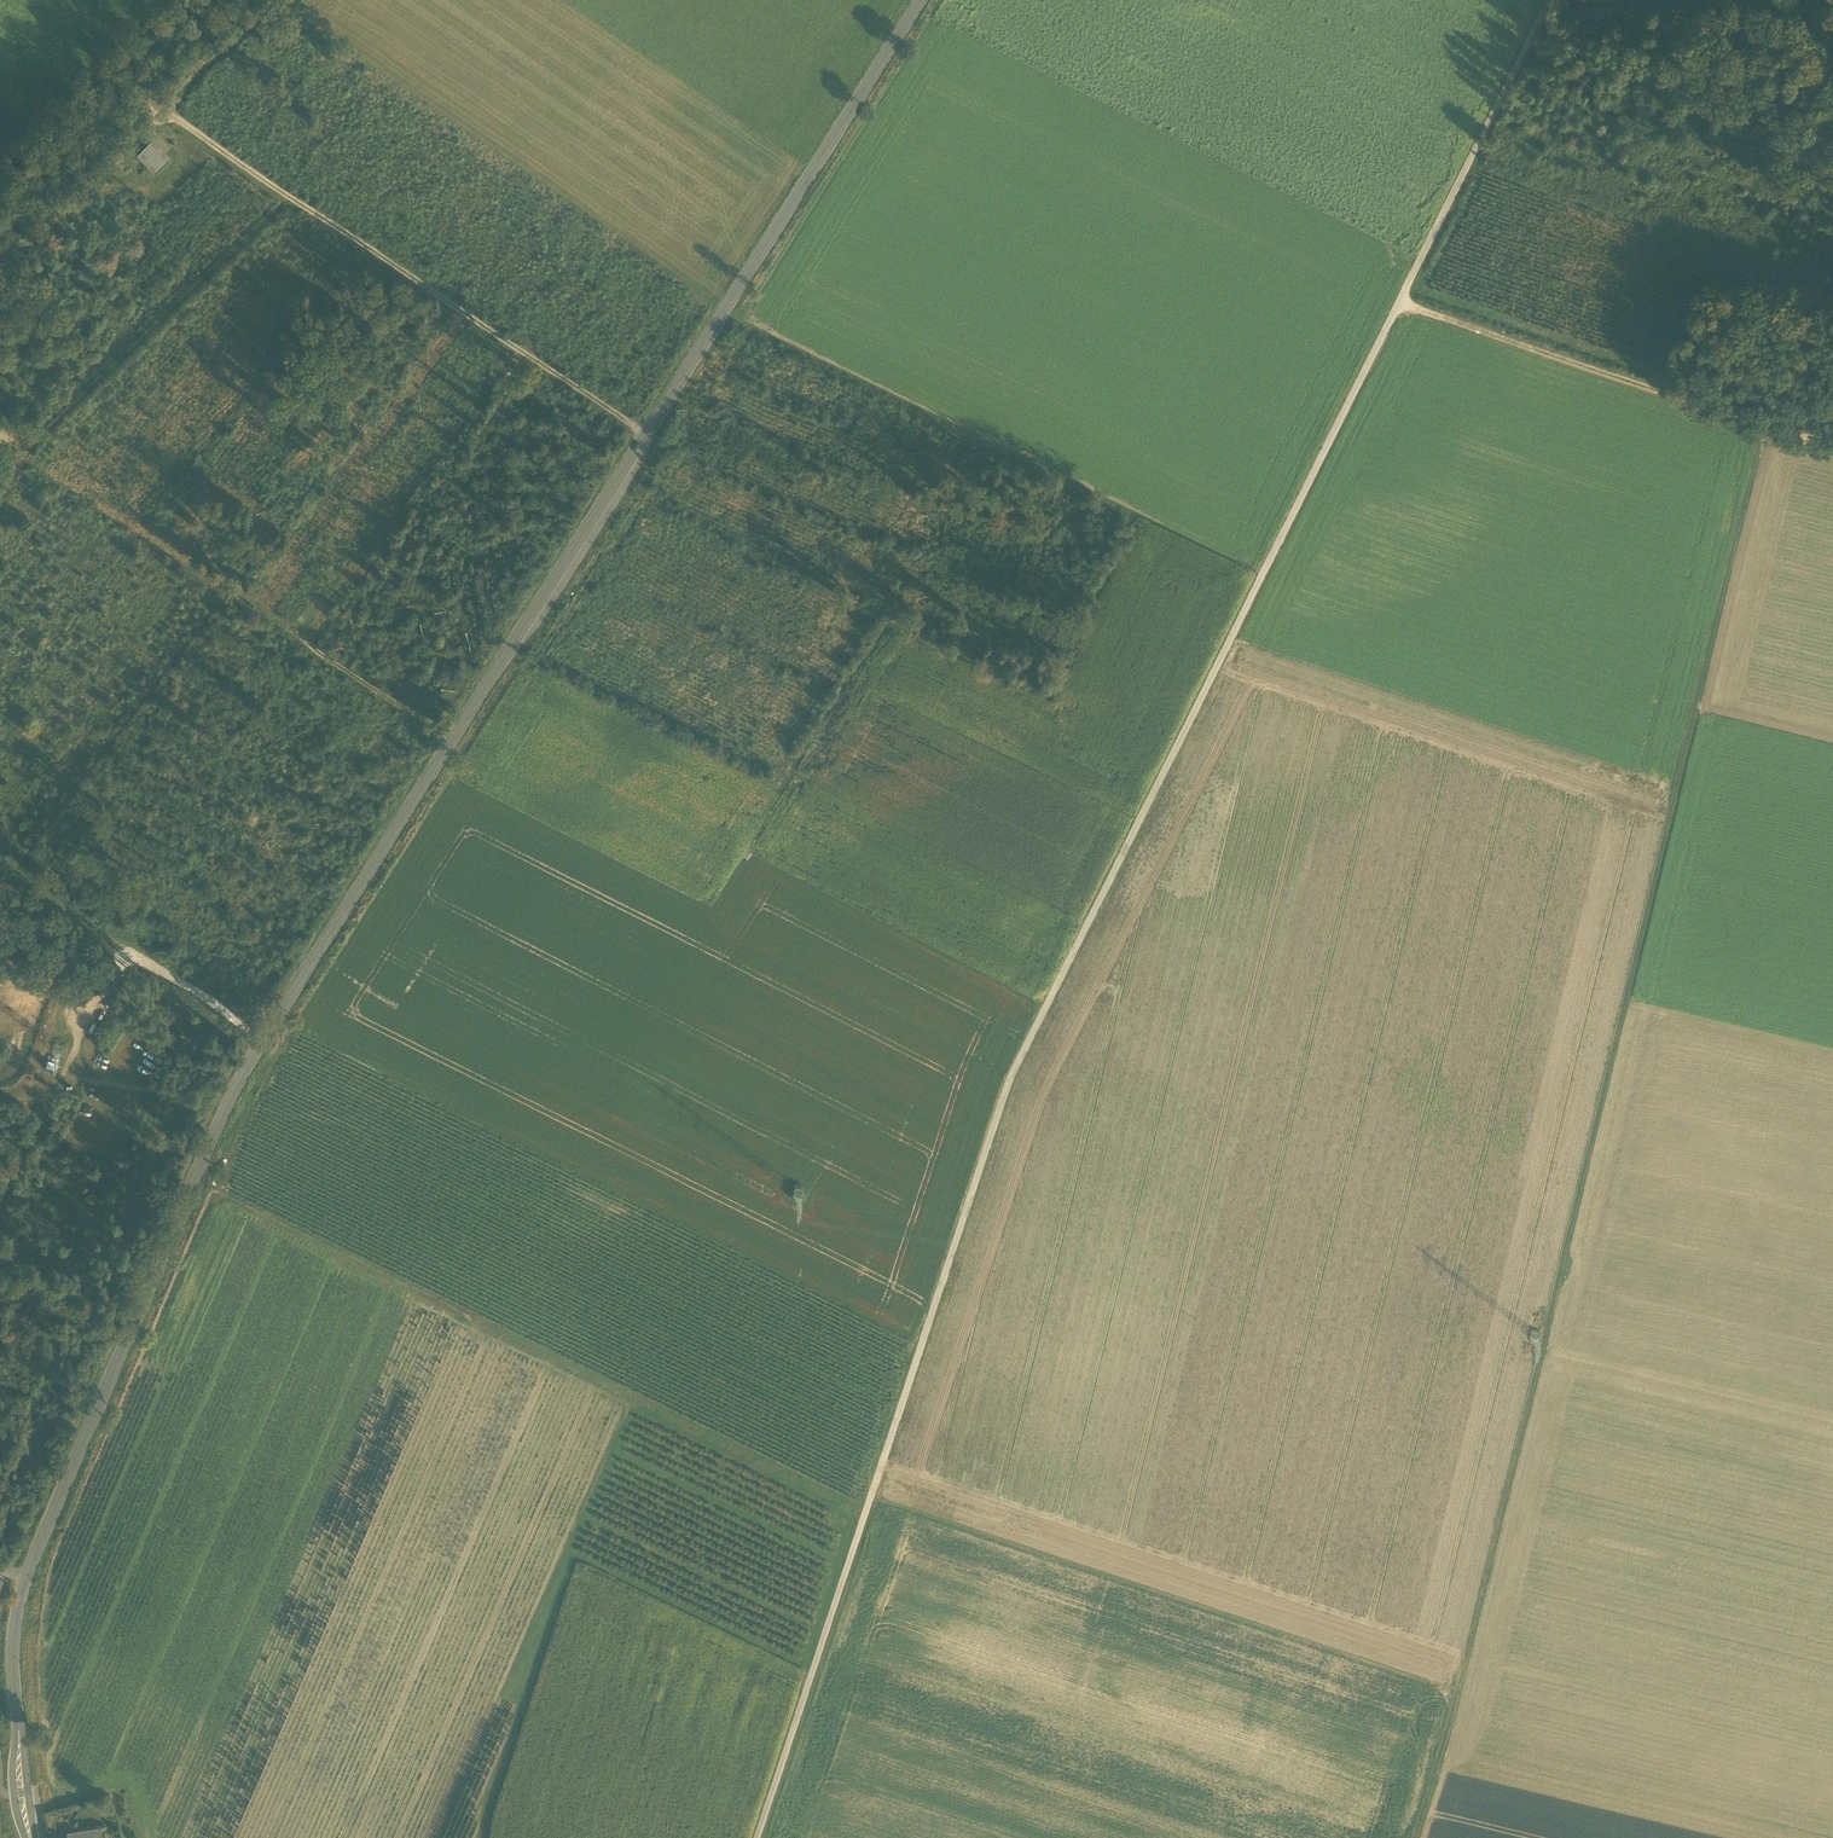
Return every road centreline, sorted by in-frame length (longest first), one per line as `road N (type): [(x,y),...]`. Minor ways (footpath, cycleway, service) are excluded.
road 1 (track): [(757,1837),(1008,1080),(1551,0)]
road 2 (secondary): [(26,1575),(198,1166),(266,1038),(919,0)]
road 3 (track): [(1419,1837),(1442,1770),(1764,426)]
road 4 (track): [(98,65),(645,435)]
road 5 (track): [(1398,304),(1832,443)]
road 6 (track): [(12,873),(65,786),(235,584)]
road 7 (track): [(266,1038),(0,865)]
road 8 (track): [(0,1195),(134,952)]
road 9 (track): [(457,733),(235,584)]
road 10 (secondary): [(30,1837),(16,1676),(26,1575)]
road 11 (track): [(0,172),(157,0)]
road 12 (track): [(169,114),(289,0)]
road 13 (track): [(0,1248),(129,1334)]

